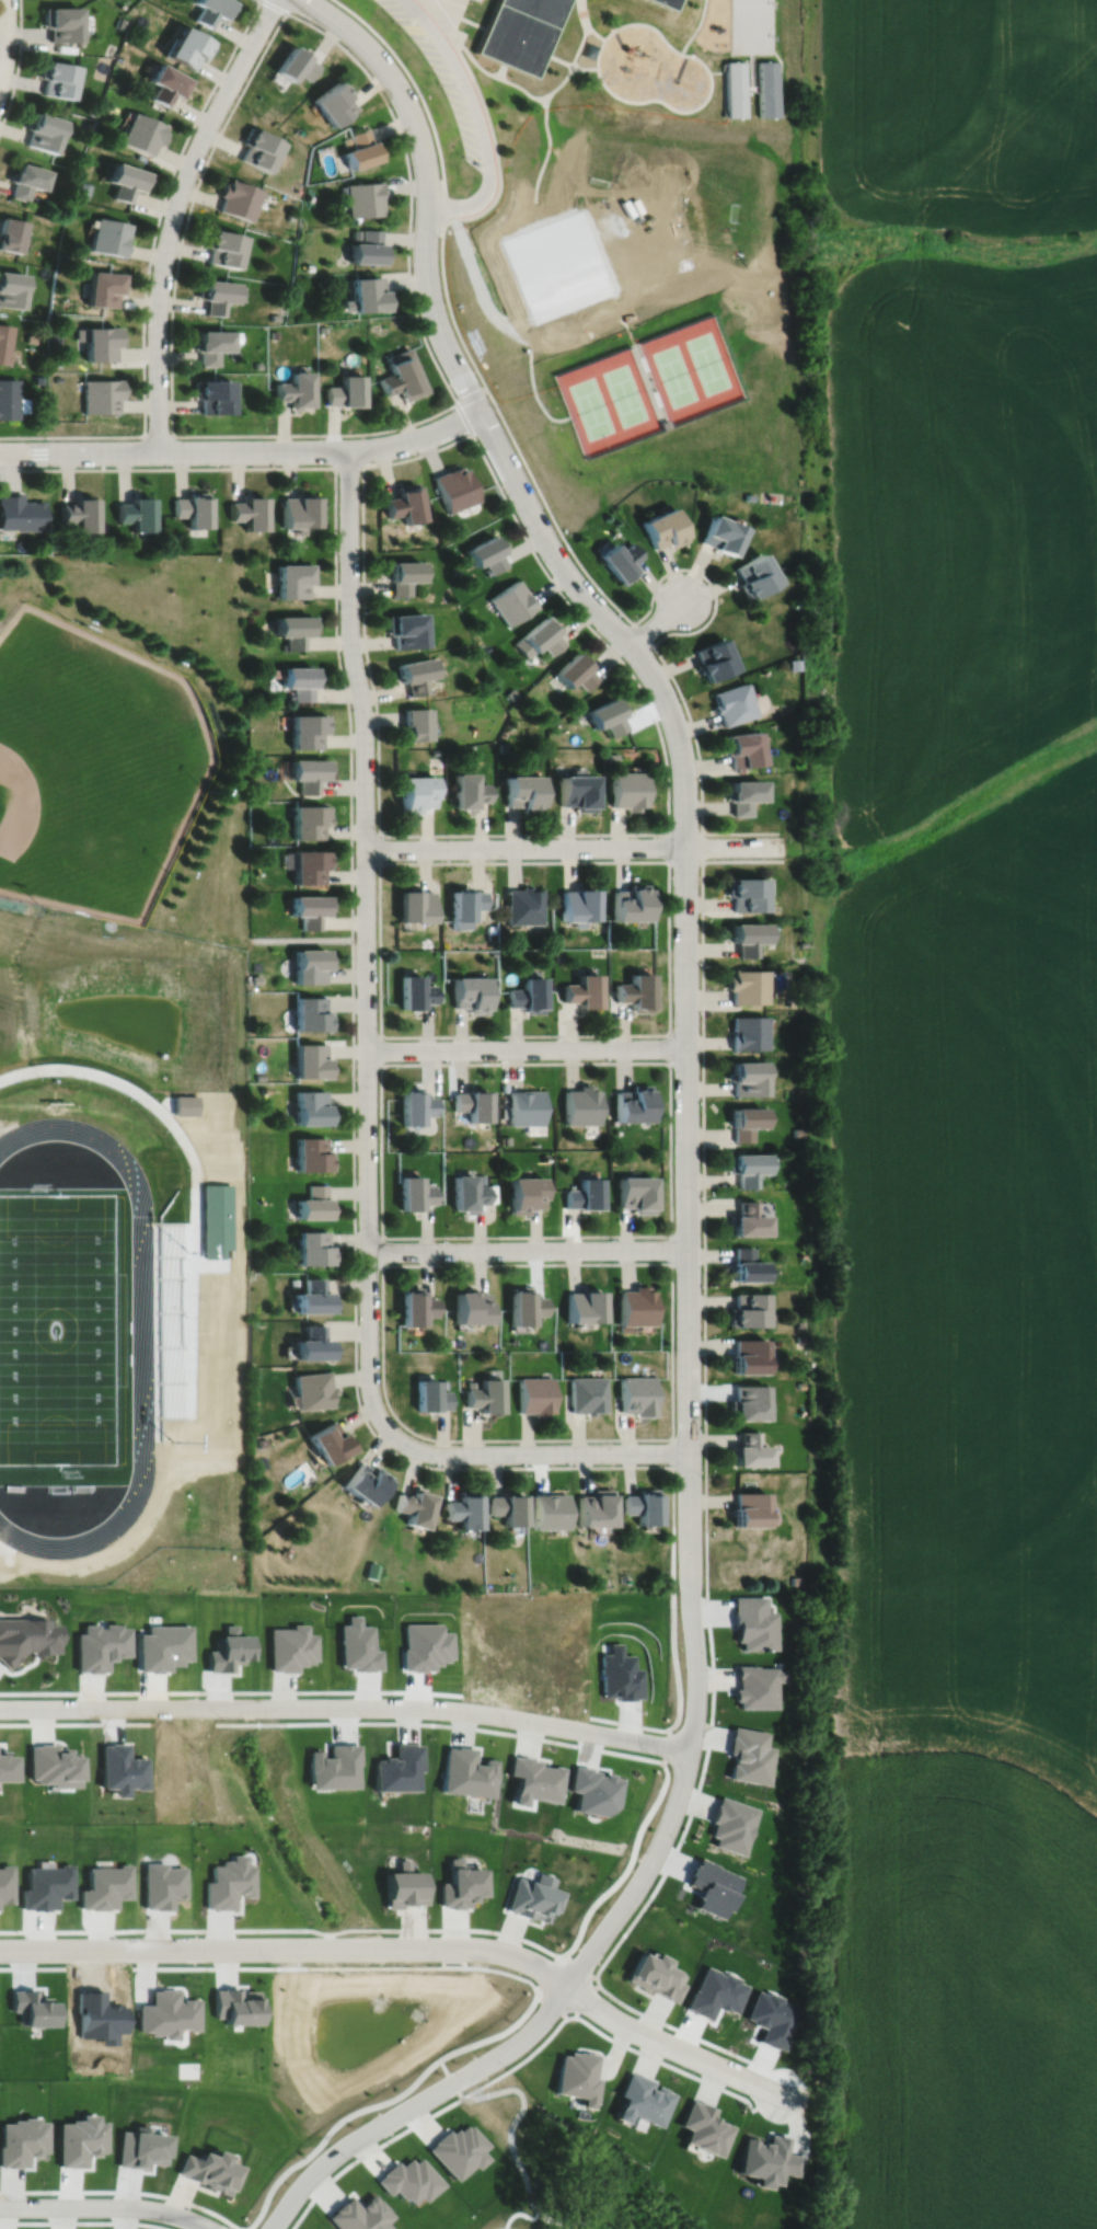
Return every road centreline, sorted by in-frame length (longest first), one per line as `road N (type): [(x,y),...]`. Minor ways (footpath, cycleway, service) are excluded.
road 1 (residential): [(567,1985),(656,1854),(683,1782),(695,1714),(685,847)]
road 2 (residential): [(392,1433),(372,1403),(368,1357),(365,731),(349,612),(348,450)]
road 3 (residential): [(685,847),(682,754),(659,686),(548,544),(439,334),(425,262),(427,179),(412,115),(384,67),(307,0)]
road 4 (residential): [(0,1948),(496,1950),(540,1965),(627,2025),(780,2093)]
road 5 (residential): [(691,1749),(422,1707),(0,1706)]
road 6 (residential): [(0,452),(365,449),(416,439),(478,410)]
road 7 (residential): [(159,451),(158,315),(172,219),(197,148),(275,0)]
road 8 (residential): [(366,849),(783,846)]
road 9 (residential): [(271,2228),(335,2153),(504,2052),(567,1985)]
road 10 (residential): [(368,1250),(688,1248)]
road 11 (residential): [(367,1049),(686,1047)]
road 12 (residential): [(689,1450),(441,1454),(392,1433)]
road 13 (residential): [(0,2206),(142,2207),(213,2228)]

